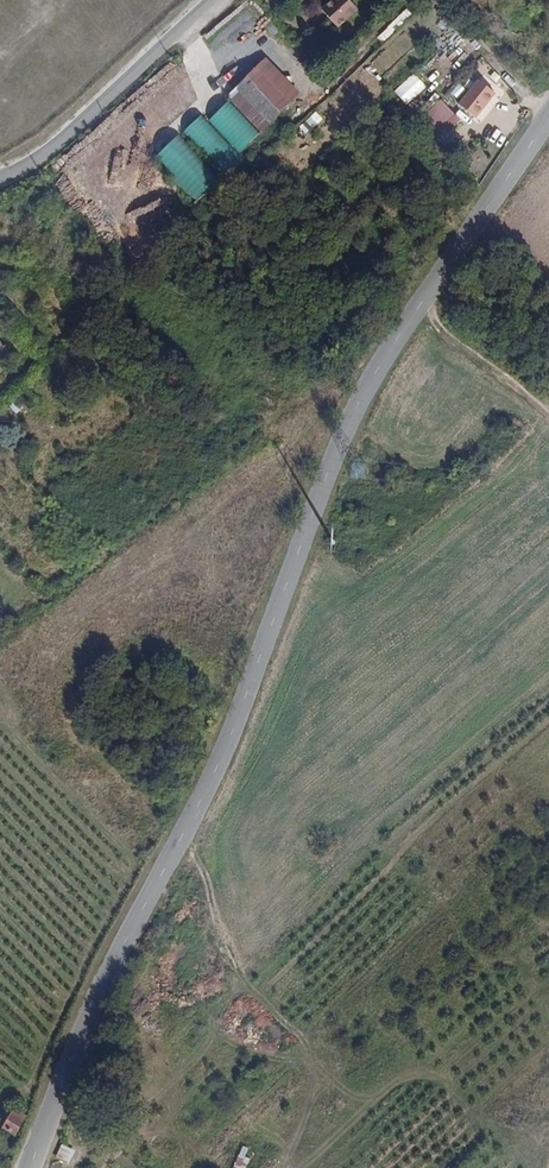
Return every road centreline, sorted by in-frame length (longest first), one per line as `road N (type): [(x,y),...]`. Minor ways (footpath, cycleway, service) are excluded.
road 1 (tertiary): [(548,119),(354,411),(214,774),(80,1032),(30,1167)]
road 2 (unclassified): [(226,0),(67,153),(0,192)]

